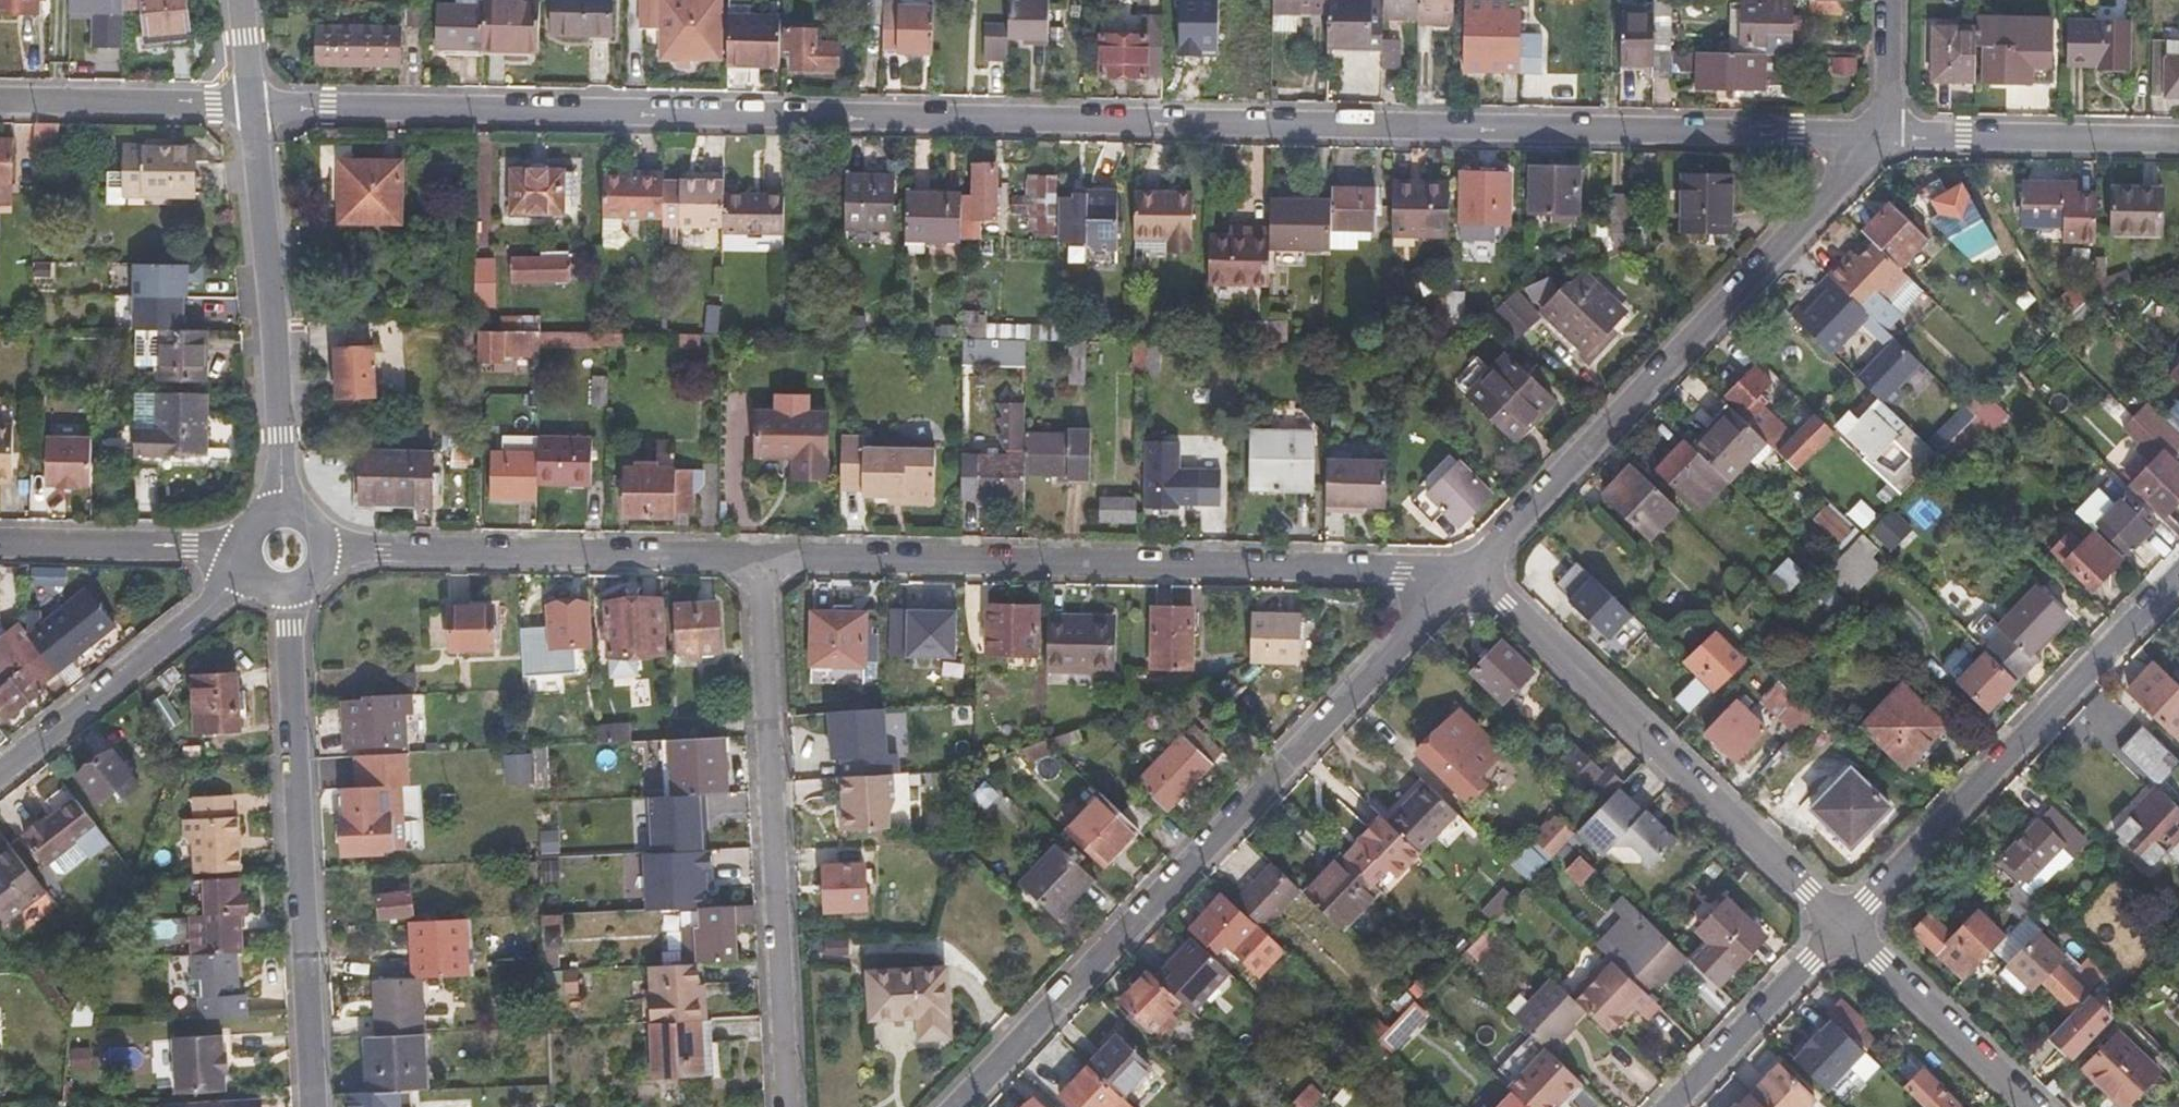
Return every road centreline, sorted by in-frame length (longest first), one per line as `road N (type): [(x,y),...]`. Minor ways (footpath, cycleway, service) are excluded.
road 1 (residential): [(1892,127),(252,105)]
road 2 (residential): [(1465,572),(947,1106)]
road 3 (residential): [(1465,572),(752,559)]
road 4 (residential): [(1892,127),(1465,572)]
road 5 (residential): [(752,559),(783,1106)]
road 6 (residential): [(1846,927),(1465,572)]
road 7 (residential): [(279,599),(308,1106)]
road 8 (residential): [(1846,927),(2178,578)]
road 9 (residential): [(752,559),(327,553)]
road 10 (residential): [(252,105),(278,374),(281,509)]
road 11 (residential): [(251,581),(0,781)]
road 12 (residential): [(2178,136),(1892,127)]
road 13 (residential): [(2031,1106),(1846,927)]
road 14 (residential): [(0,102),(252,105)]
road 15 (residential): [(1673,1106),(1846,927)]
road 16 (residential): [(0,544),(241,552)]
road 17 (residential): [(1892,0),(1892,127)]

